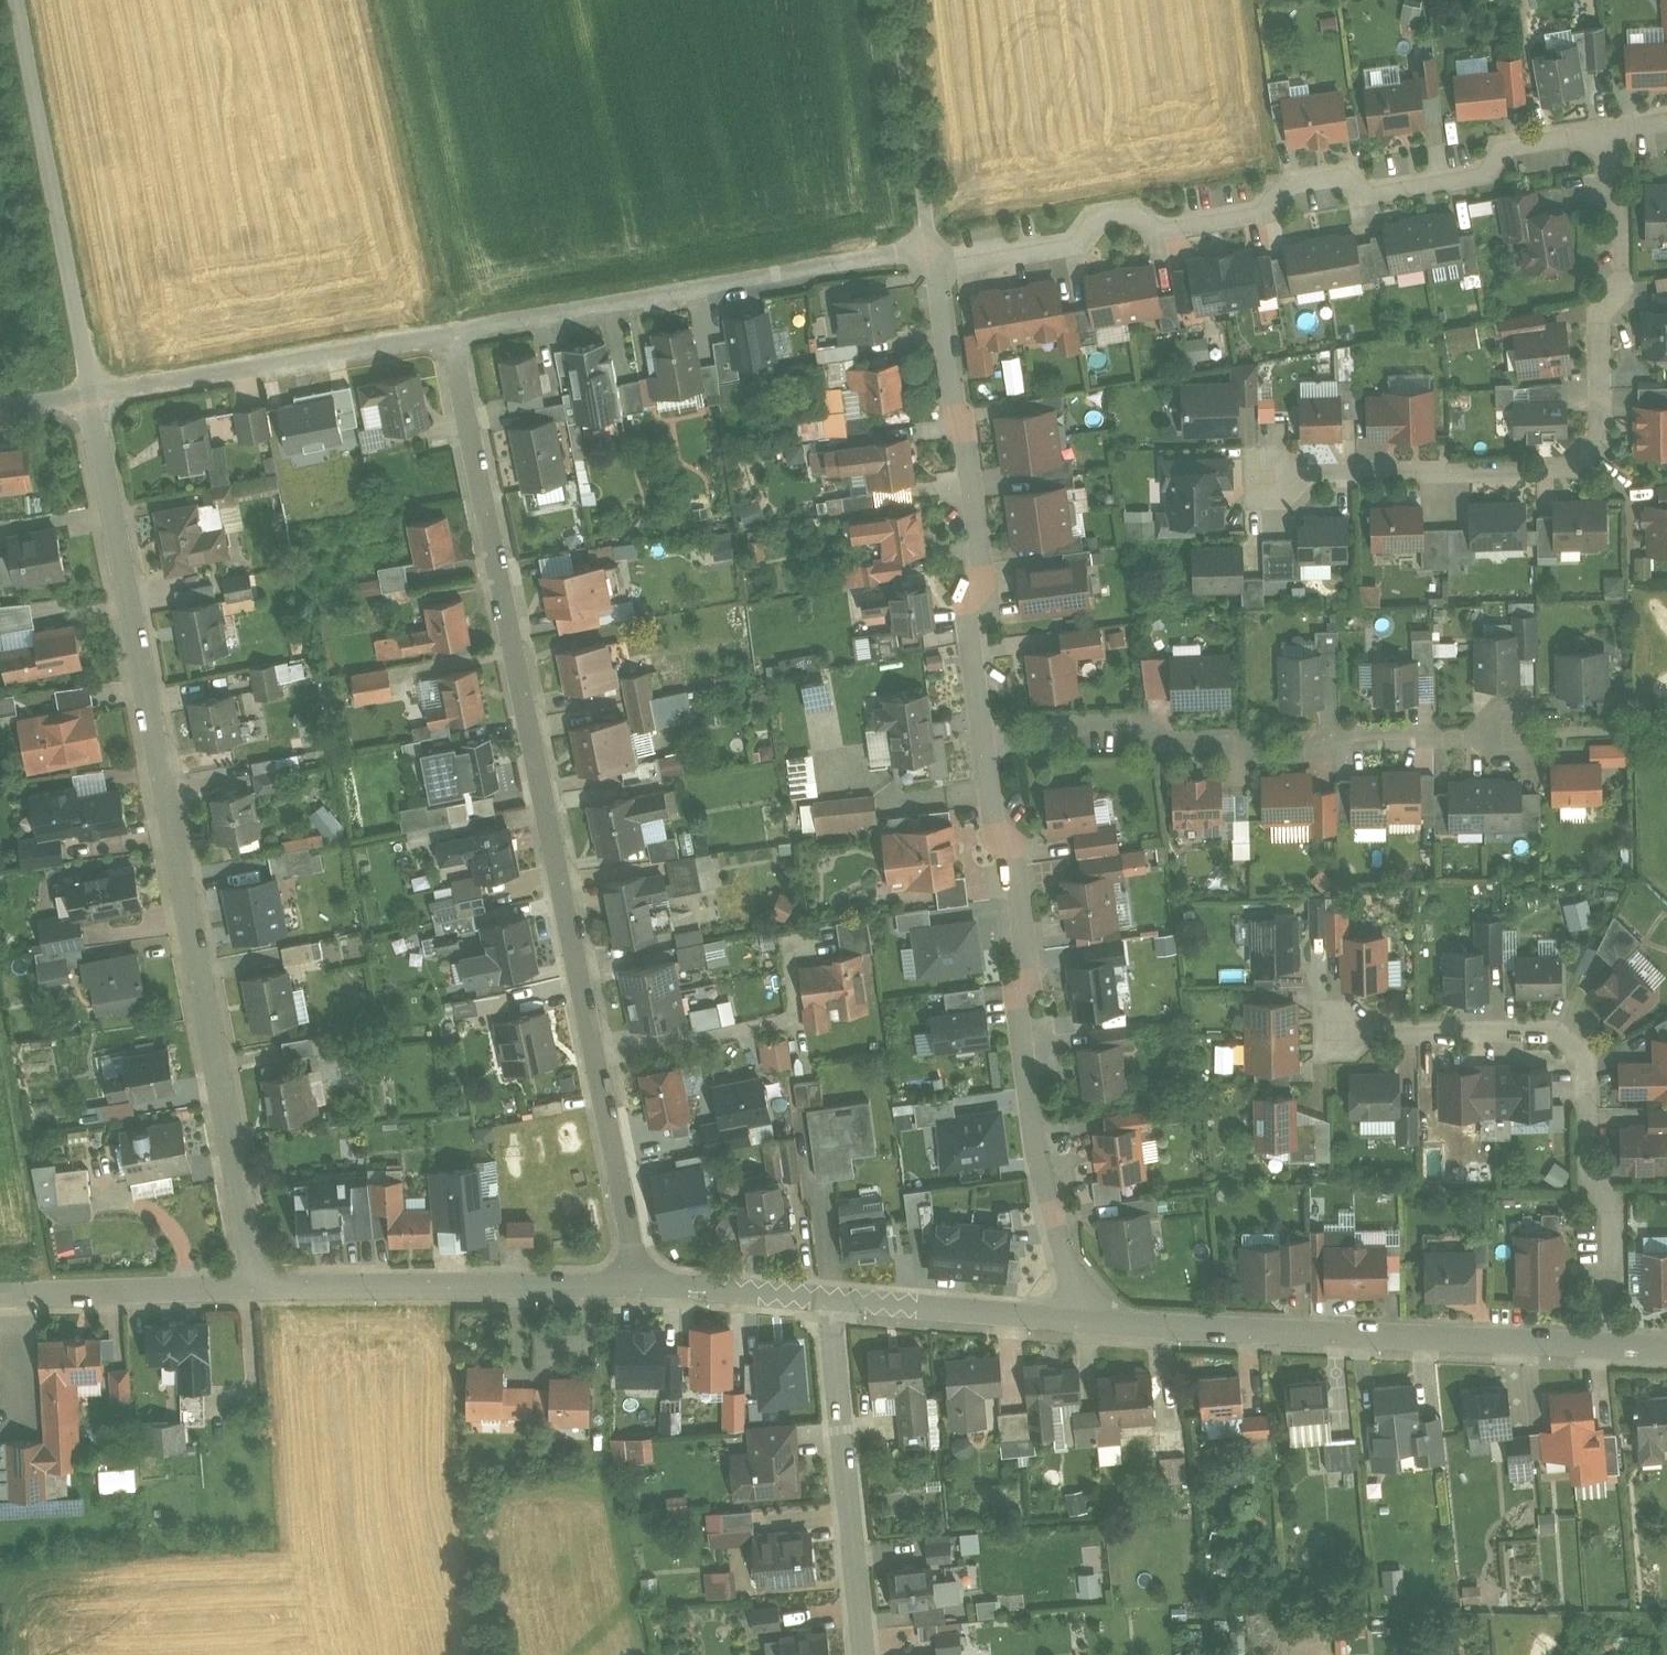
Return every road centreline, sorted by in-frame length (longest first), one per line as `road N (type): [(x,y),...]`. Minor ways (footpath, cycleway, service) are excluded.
road 1 (residential): [(454,334),(643,1287)]
road 2 (residential): [(261,1289),(91,391)]
road 3 (residential): [(932,250),(968,258),(1085,241),(1099,220),(1135,213),(1169,229),(1273,211),(1289,187),(1346,180),(1368,196),(1491,176),(1510,150),(1608,137)]
road 4 (residential): [(1270,477),(1601,464),(1600,313),(1614,288),(1608,137)]
road 5 (residential): [(995,742),(1067,1251),(1087,1323)]
road 6 (residential): [(1336,1036),(1555,1034),(1588,1061),(1590,1171),(1609,1209),(1610,1347)]
road 7 (residential): [(1517,743),(1452,743),(1424,731),(1342,735),(1327,754),(1258,754),(1240,742),(1165,743),(1143,722),(1059,726),(1044,739),(995,742)]
road 8 (residential): [(1087,1323),(1610,1347)]
road 9 (residential): [(932,250),(995,742)]
road 10 (residential): [(454,334),(932,250)]
road 11 (residential): [(91,391),(18,0)]
road 12 (residential): [(643,1287),(261,1289)]
road 13 (residential): [(91,391),(454,334)]
road 14 (residential): [(864,1654),(832,1302)]
road 15 (residential): [(0,1296),(261,1289)]
road 16 (residential): [(832,1302),(1087,1323)]
road 17 (residential): [(901,0),(932,250)]
road 18 (residential): [(832,1302),(643,1287)]

